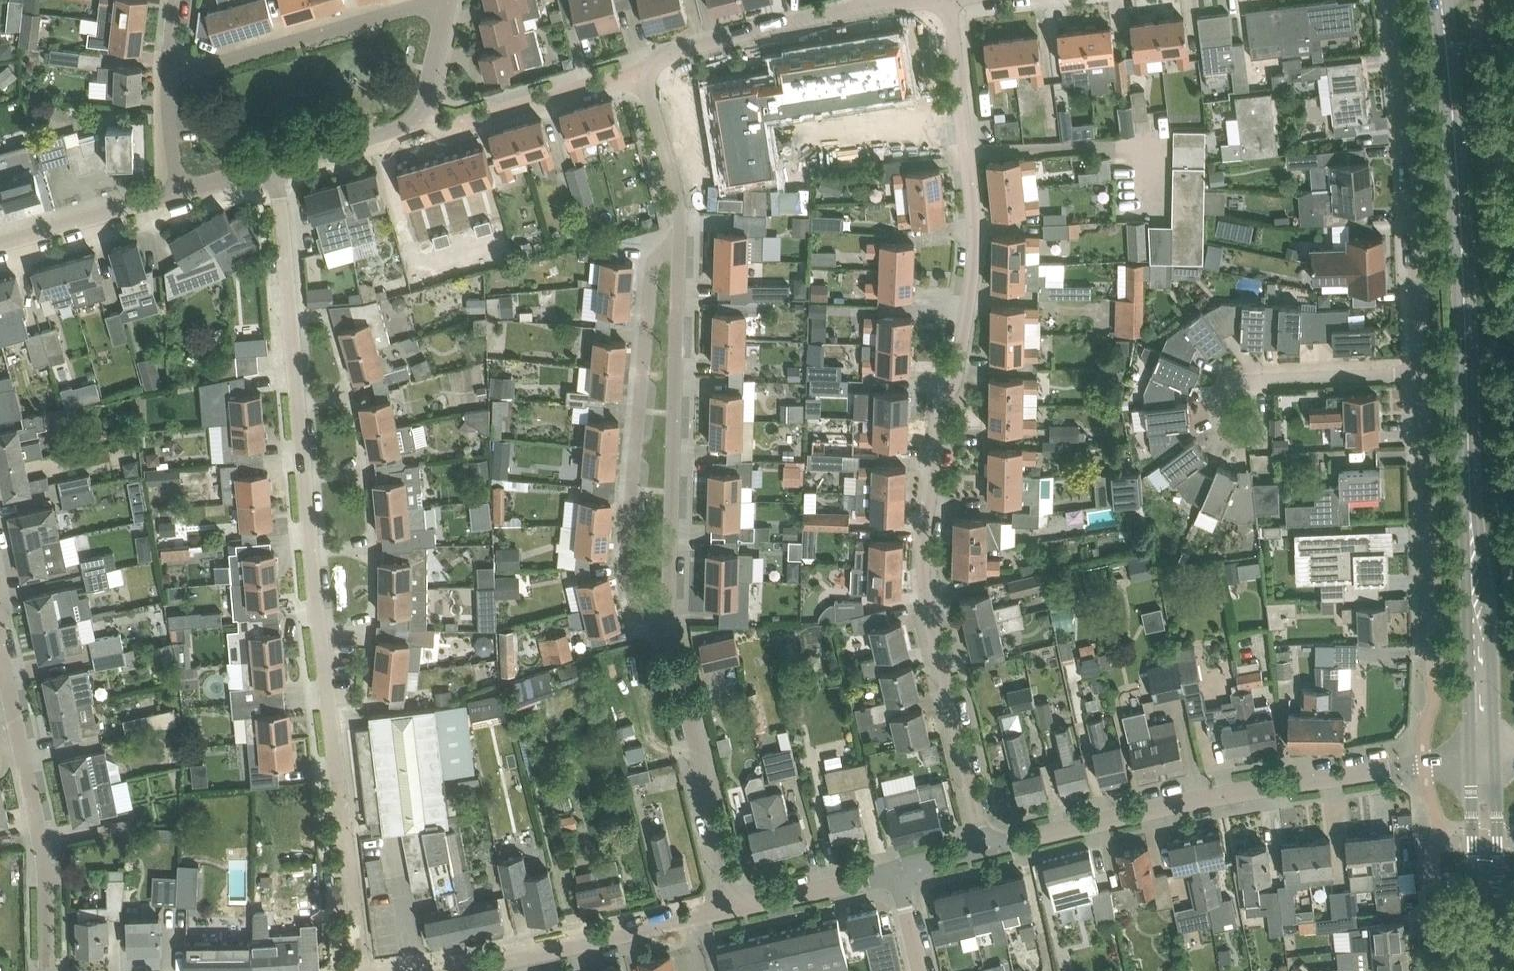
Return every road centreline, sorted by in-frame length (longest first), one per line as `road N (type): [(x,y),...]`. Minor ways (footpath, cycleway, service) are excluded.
road 1 (residential): [(949,0),(977,244),(923,577),(989,854)]
road 2 (residential): [(363,970),(274,167)]
road 3 (secondary): [(1478,600),(1464,285),(1440,0)]
road 4 (residential): [(989,854),(1258,789),(1485,756)]
road 5 (residential): [(678,245),(652,260),(628,548),(637,613),(670,633)]
road 6 (residential): [(670,633),(678,245)]
road 7 (residential): [(1422,372),(1395,0)]
road 8 (residential): [(48,970),(46,865),(0,646)]
road 9 (residential): [(439,970),(734,911)]
road 10 (residential): [(1434,669),(1422,372)]
road 11 (residential): [(734,911),(670,633)]
road 12 (residential): [(436,0),(169,73)]
road 13 (residential): [(869,5),(668,53),(643,74)]
road 14 (residential): [(643,74),(452,125),(422,114)]
road 15 (secondary): [(1504,970),(1485,756)]
road 16 (secondary): [(1485,756),(1474,833),(1477,970)]
road 17 (residential): [(181,194),(0,245)]
road 18 (residential): [(678,245),(679,206),(643,74)]
road 19 (residential): [(734,911),(901,873)]
road 20 (residential): [(1257,385),(1422,372)]
road 21 (residential): [(422,114),(382,136),(274,167)]
road 22 (secondary): [(1478,600),(1485,756)]
road 23 (residential): [(1257,385),(1257,433),(1237,433),(1224,420),(1222,401),(1234,387)]
road 24 (residential): [(181,194),(169,73)]

